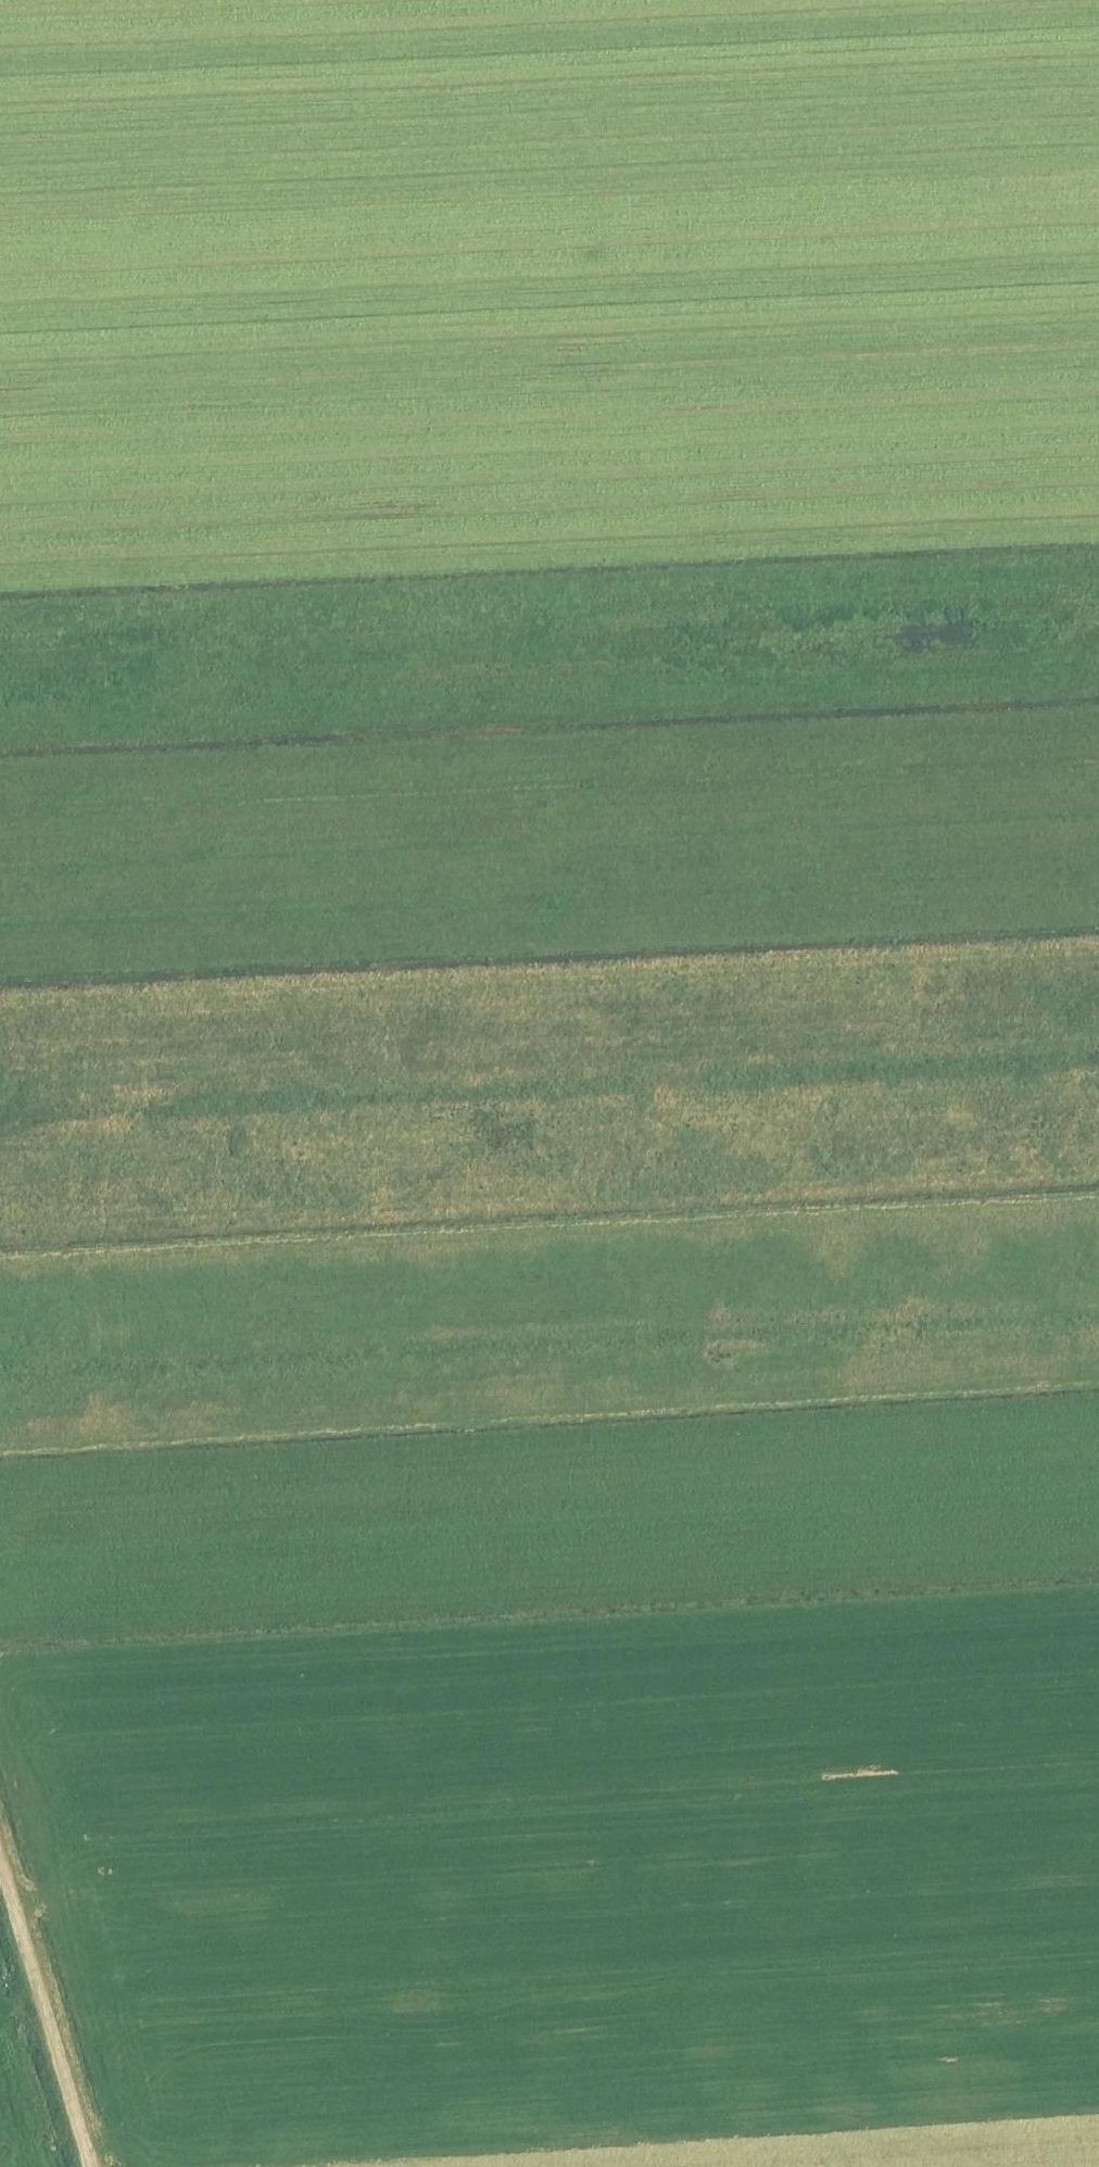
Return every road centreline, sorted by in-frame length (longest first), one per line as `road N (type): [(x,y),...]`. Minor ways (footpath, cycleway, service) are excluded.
road 1 (track): [(81,2166),(0,1897)]

